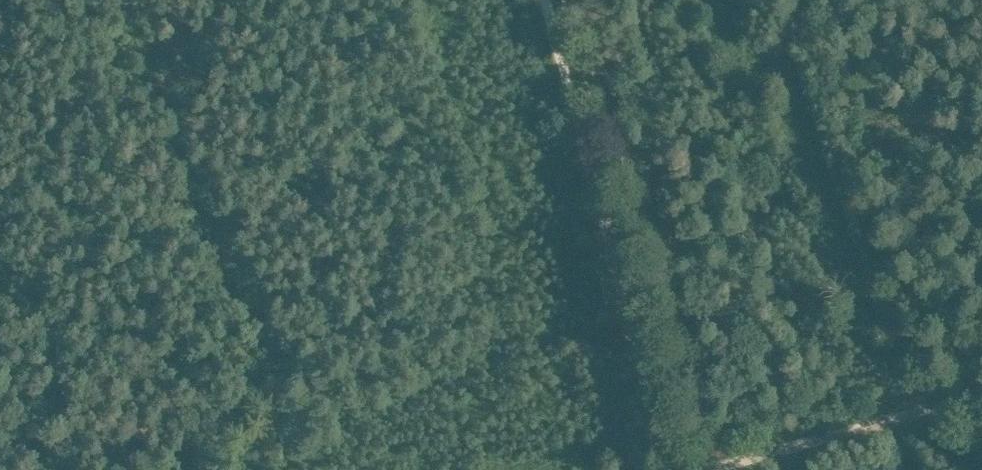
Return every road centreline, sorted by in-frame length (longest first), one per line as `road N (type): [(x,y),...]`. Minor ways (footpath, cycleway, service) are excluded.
road 1 (track): [(696,469),(981,393)]

